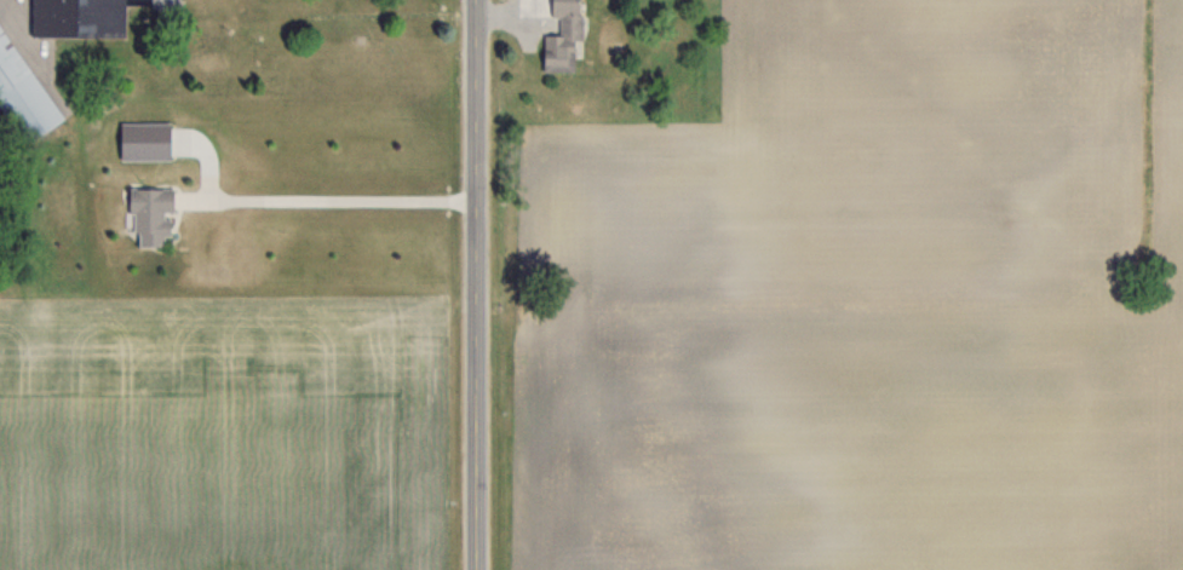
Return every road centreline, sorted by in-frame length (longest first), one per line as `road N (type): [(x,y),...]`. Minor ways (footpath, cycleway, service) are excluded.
road 1 (residential): [(476,569),(478,0)]

